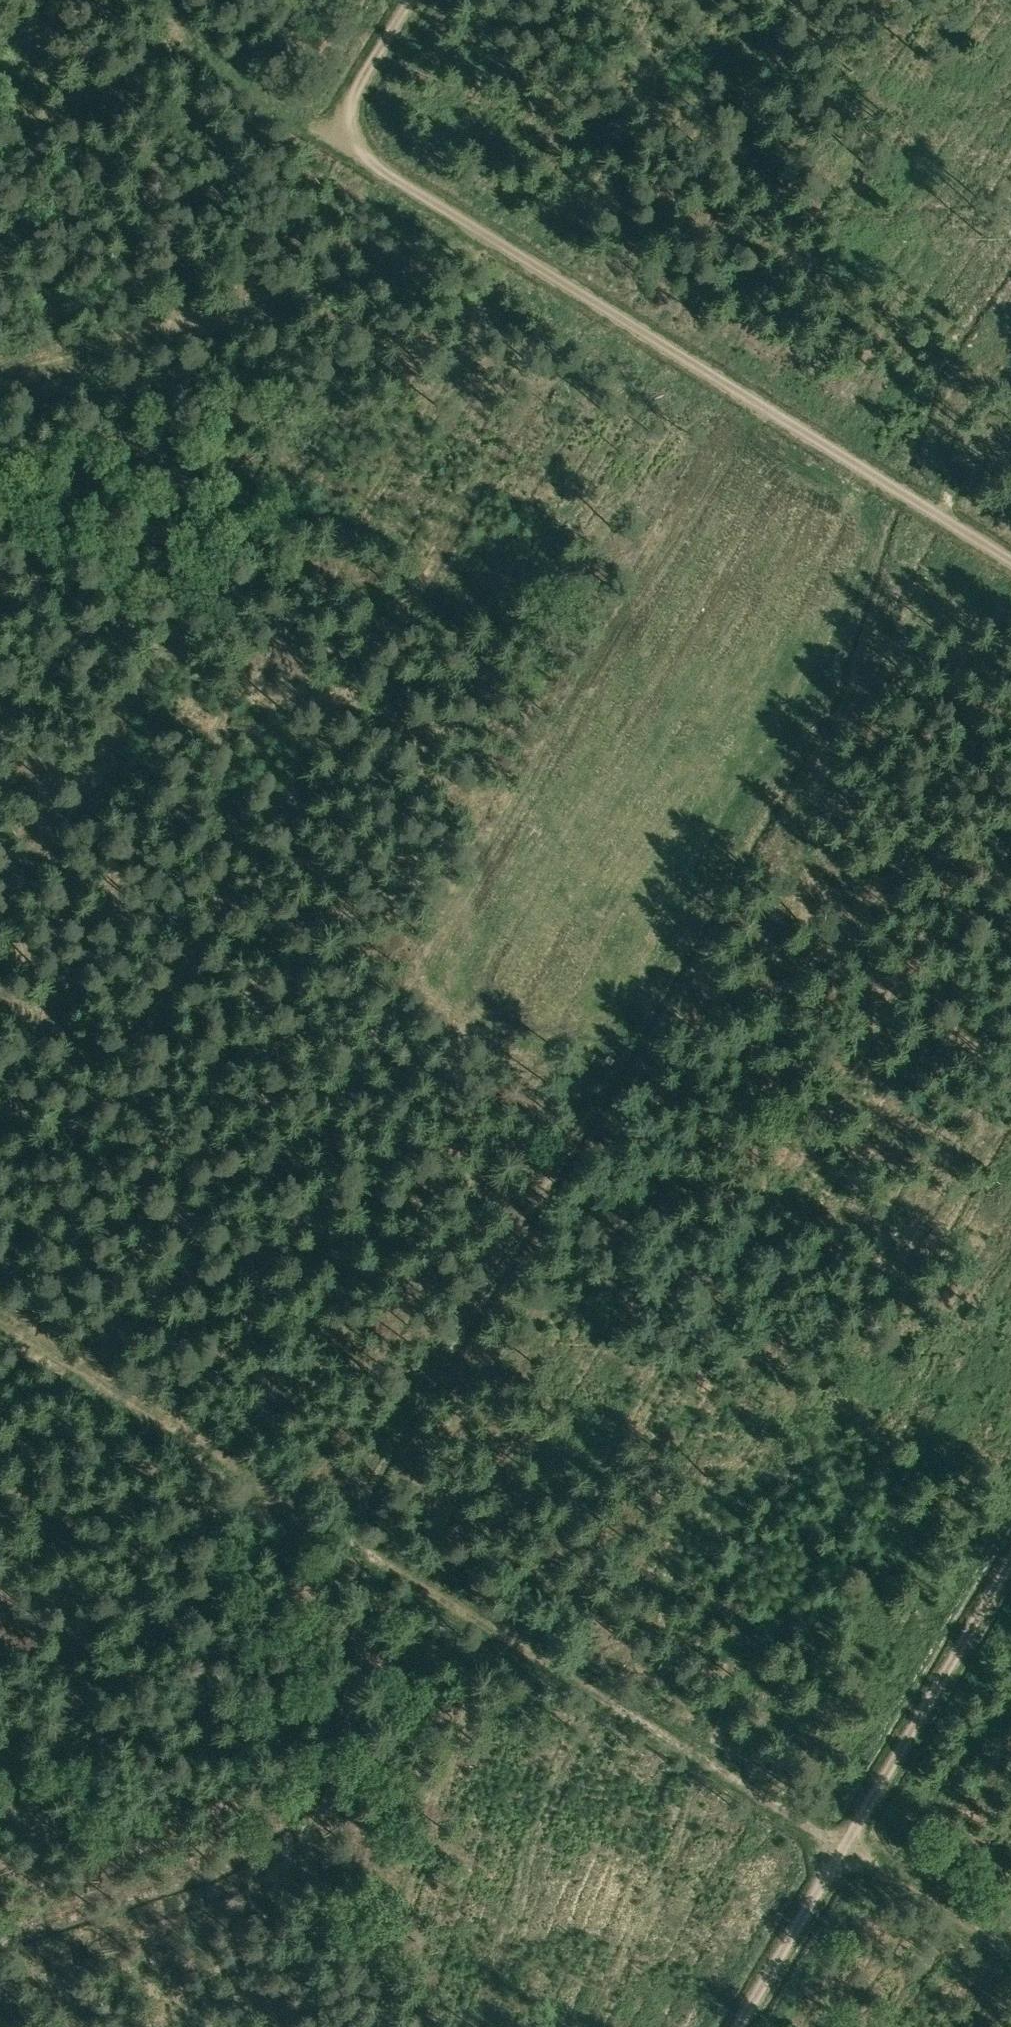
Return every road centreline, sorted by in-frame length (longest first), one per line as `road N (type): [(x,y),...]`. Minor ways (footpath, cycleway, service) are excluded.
road 1 (track): [(1010,557),(370,160),(351,135),(350,100),(411,0)]
road 2 (track): [(1010,1953),(845,1850),(1010,1565)]
road 3 (track): [(845,1850),(741,2026)]

